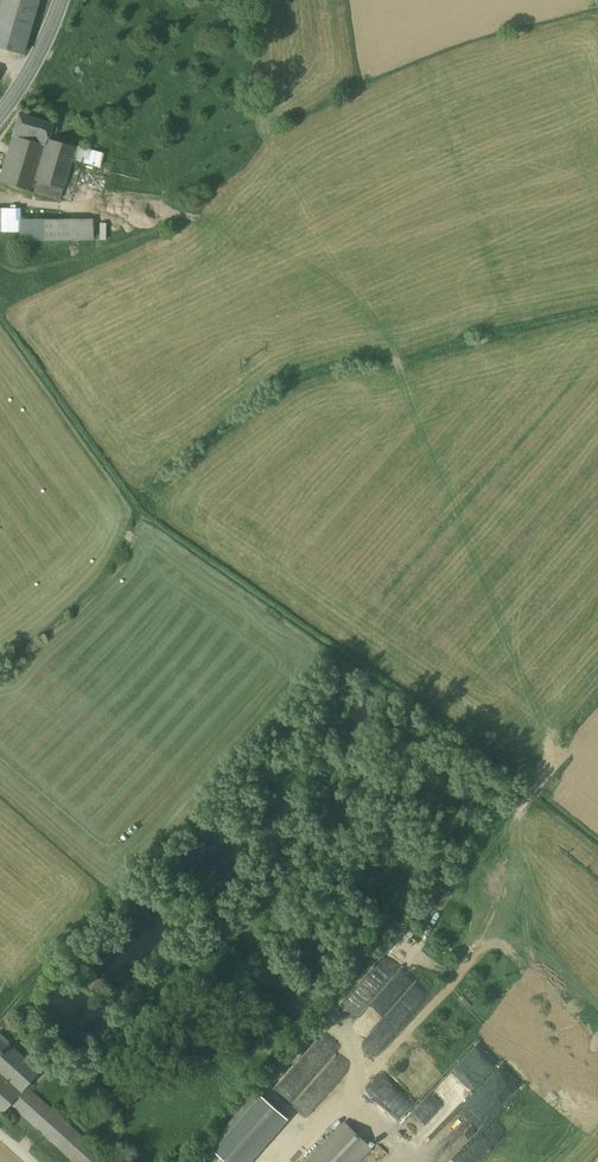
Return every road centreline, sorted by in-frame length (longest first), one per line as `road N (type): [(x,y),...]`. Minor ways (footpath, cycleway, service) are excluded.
road 1 (track): [(0,1019),(205,789)]
road 2 (secondary): [(0,116),(35,64),(60,0)]

